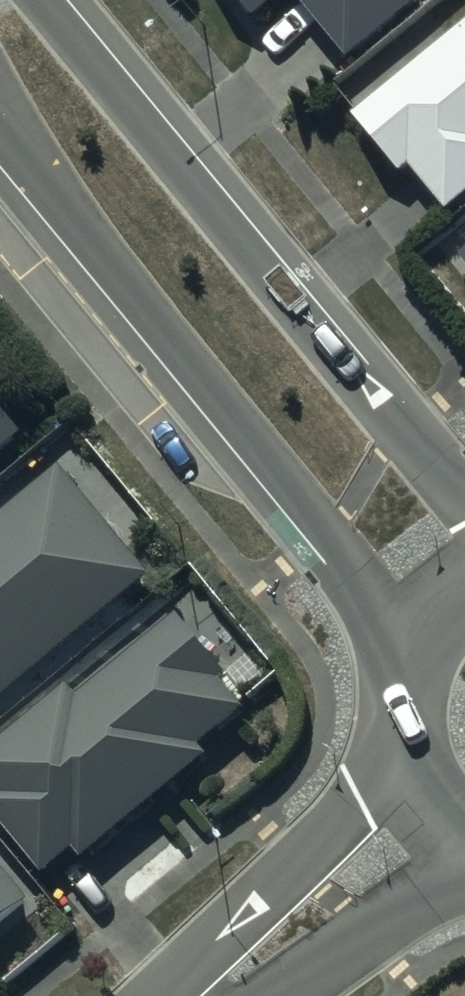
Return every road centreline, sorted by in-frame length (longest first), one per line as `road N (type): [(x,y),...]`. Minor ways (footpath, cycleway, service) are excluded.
road 1 (residential): [(41,0),(464,512)]
road 2 (residential): [(417,648),(0,132)]
road 3 (residential): [(171,995),(197,954),(412,765)]
road 4 (residential): [(464,860),(284,995)]

